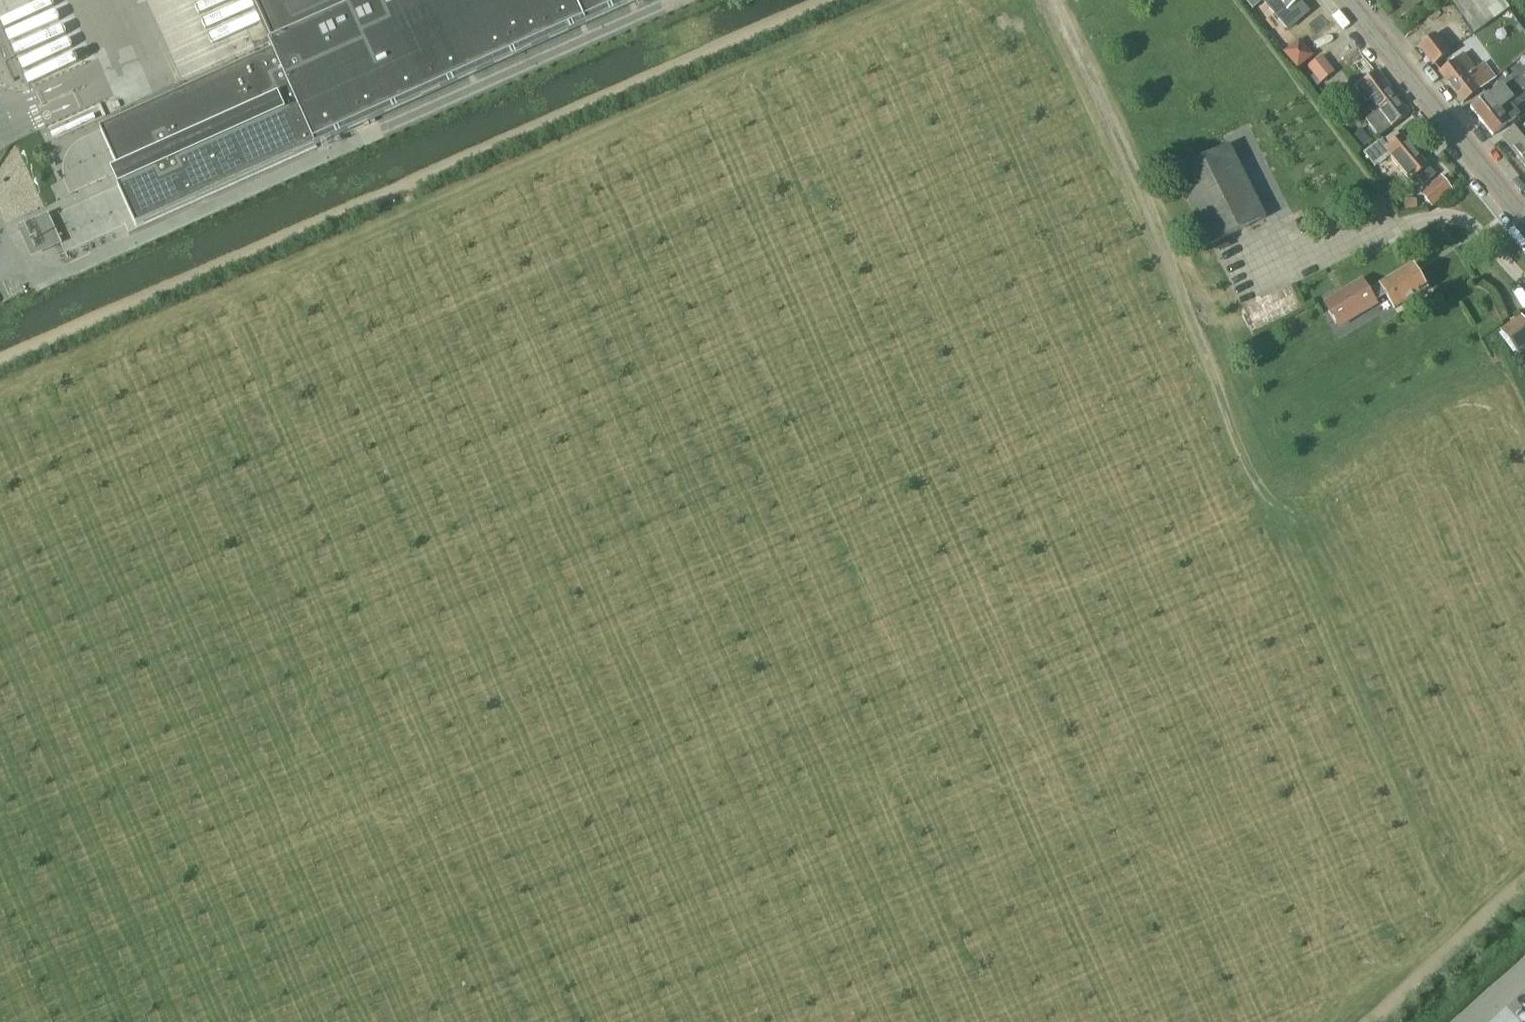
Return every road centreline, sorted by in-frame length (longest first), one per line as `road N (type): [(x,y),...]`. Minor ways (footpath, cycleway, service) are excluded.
road 1 (tertiary): [(1524,219),(1346,0)]

